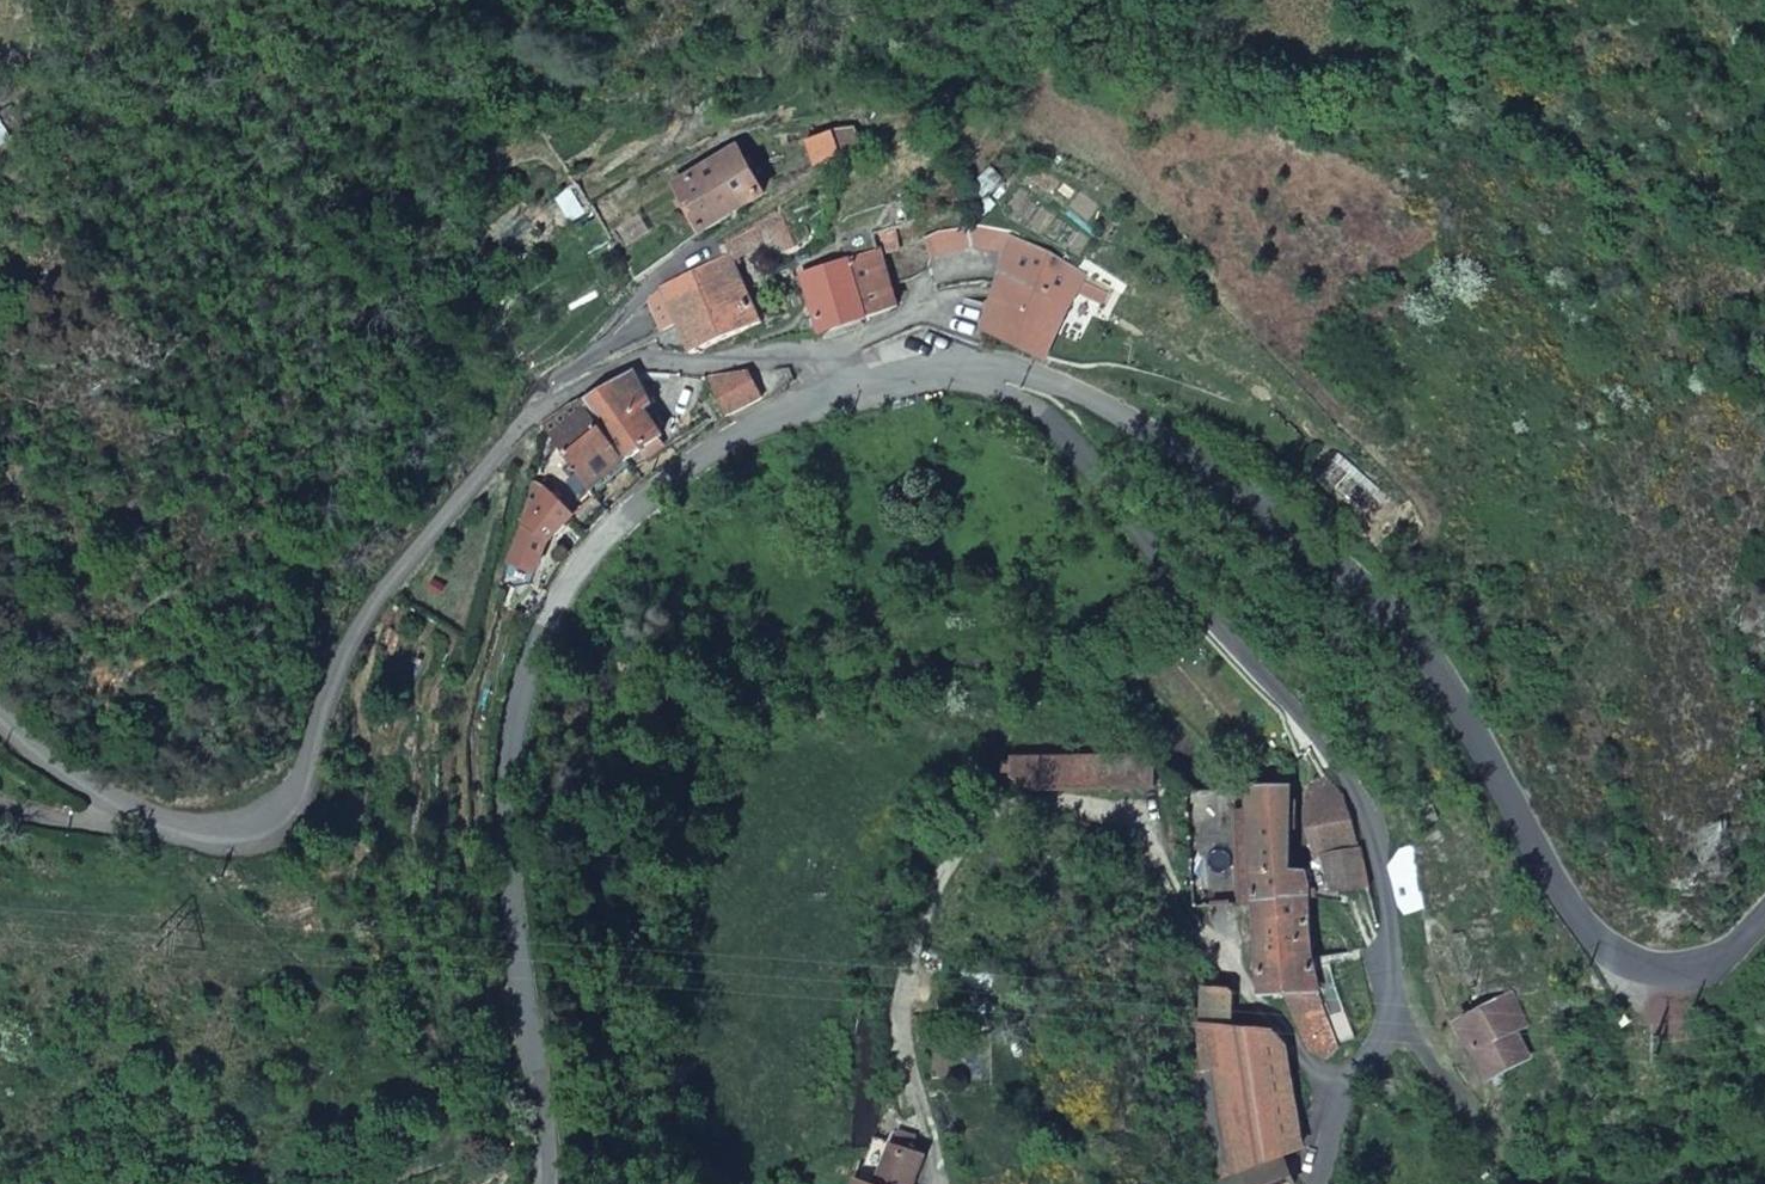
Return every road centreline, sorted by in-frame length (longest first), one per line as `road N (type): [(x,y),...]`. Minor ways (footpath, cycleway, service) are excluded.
road 1 (unclassified): [(867,396),(820,354),(703,365),(636,359),(523,421),(356,627),(288,806),(256,830),(202,832),(143,821),(49,781),(0,735)]
road 2 (tertiary): [(955,371),(1046,379),(1168,443),(1315,543),(1447,682),(1552,878),(1609,954),(1653,972),(1705,969),(1764,916)]
road 3 (unclassified): [(955,371),(1040,409),(1078,448),(1185,589),(1331,752),(1370,814),(1387,921),(1389,1031),(1325,1107),(1312,1183)]
road 4 (tertiary): [(549,1183),(509,818),(524,697),(572,576),(647,498),(752,427),(867,396)]

